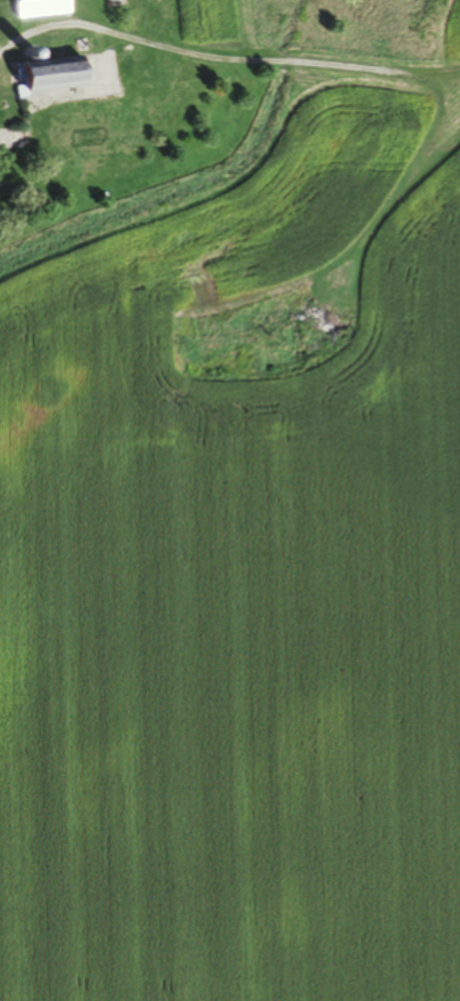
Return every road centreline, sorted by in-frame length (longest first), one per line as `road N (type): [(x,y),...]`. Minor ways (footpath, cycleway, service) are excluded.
road 1 (track): [(0,53),(58,27),(219,66),(380,76),(459,71)]

